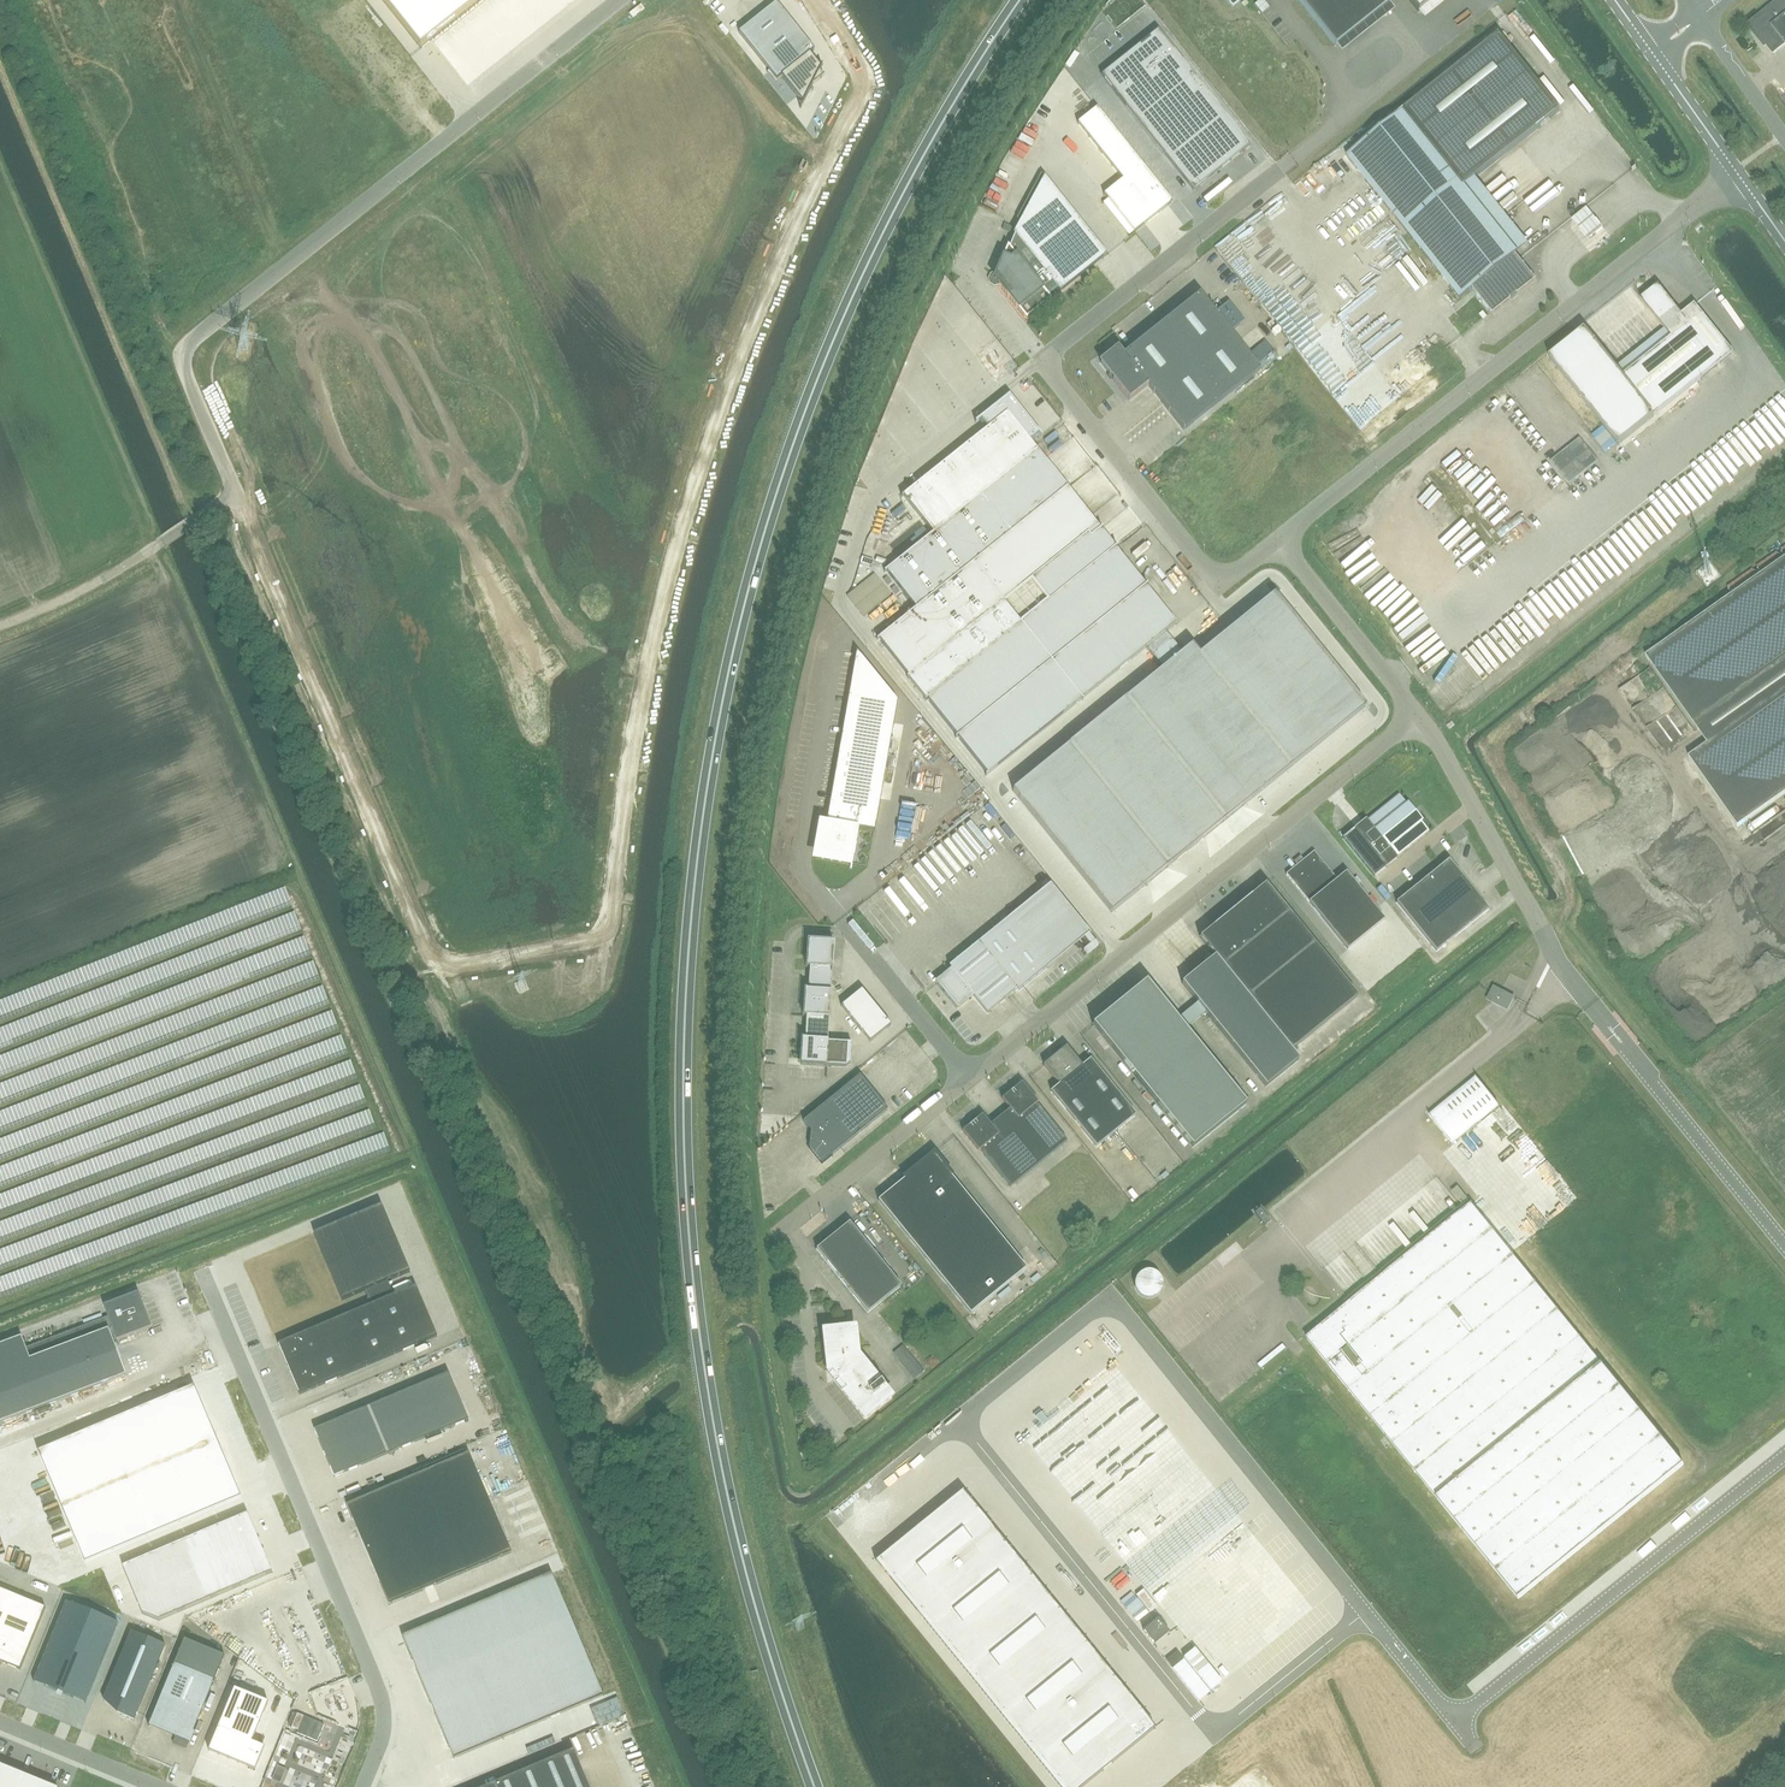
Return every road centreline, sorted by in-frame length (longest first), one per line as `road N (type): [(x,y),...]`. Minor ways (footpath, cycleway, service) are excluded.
road 1 (trunk): [(815,1786),(744,1574),(697,1332),(685,1092),(701,831),(750,591),(797,435),(910,180),(1021,0)]
road 2 (unclassified): [(235,491),(436,961),(457,967),(598,939),(611,919),(633,733),(689,501),(772,273),(864,86),(819,0)]
road 3 (unclassified): [(1280,541),(1218,590),(1039,365),(1421,59)]
road 4 (unclassified): [(235,491),(184,371),(188,343),(618,0)]
road 5 (unclassified): [(1784,1244),(1565,969),(1415,715)]
road 6 (unclassified): [(1367,1610),(1112,1294),(958,1419)]
road 7 (unclassified): [(958,1419),(1216,1731),(1367,1610)]
road 8 (unclassified): [(1739,175),(1280,541)]
road 9 (unclassified): [(1415,715),(970,1079)]
road 10 (unclassified): [(1784,1453),(1457,1721),(1367,1610)]
road 11 (residential): [(201,1268),(380,1693),(384,1729),(362,1786)]
road 12 (unclassified): [(0,626),(101,580),(235,491)]
road 13 (unclassified): [(970,1079),(783,1232)]
road 14 (unclassified): [(1415,715),(1280,541)]
road 15 (unclassified): [(845,926),(970,1079)]
road 16 (residential): [(0,1723),(156,1786)]
road 17 (unclassified): [(958,1419),(835,1520)]
road 18 (tertiary): [(1739,175),(1652,52)]
road 19 (unclassified): [(1784,142),(1700,18)]

